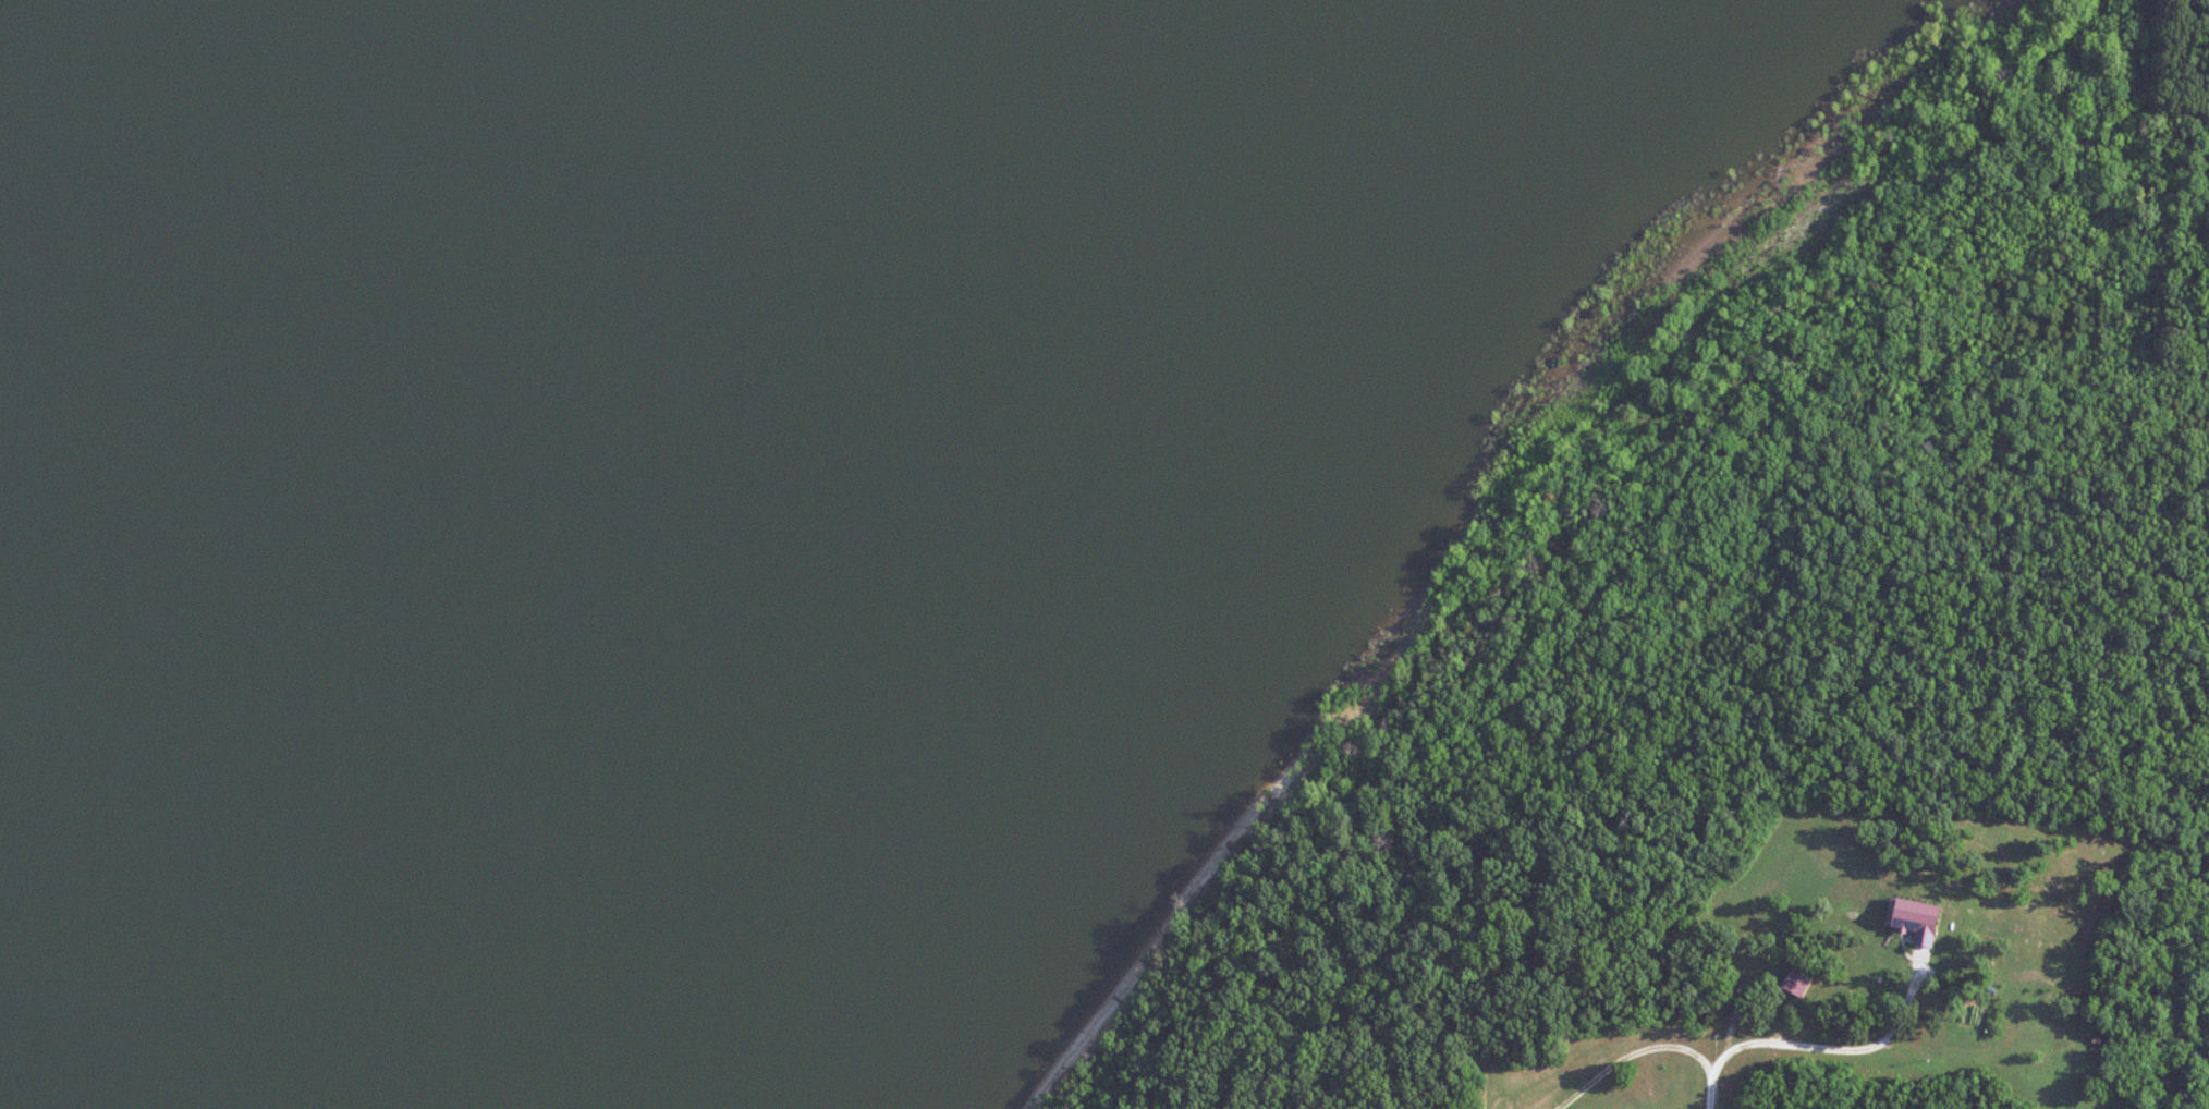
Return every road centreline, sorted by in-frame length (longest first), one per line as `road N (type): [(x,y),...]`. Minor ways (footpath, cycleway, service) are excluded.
road 1 (residential): [(1717,1065),(1762,1048),(1986,1057)]
road 2 (residential): [(2014,1085),(1986,1057),(2021,1033),(2055,1032),(2070,1048),(2071,1071),(2042,1094),(2014,1085)]
road 3 (residential): [(1717,1065),(1684,1052),(1647,1053),(1562,1108)]

